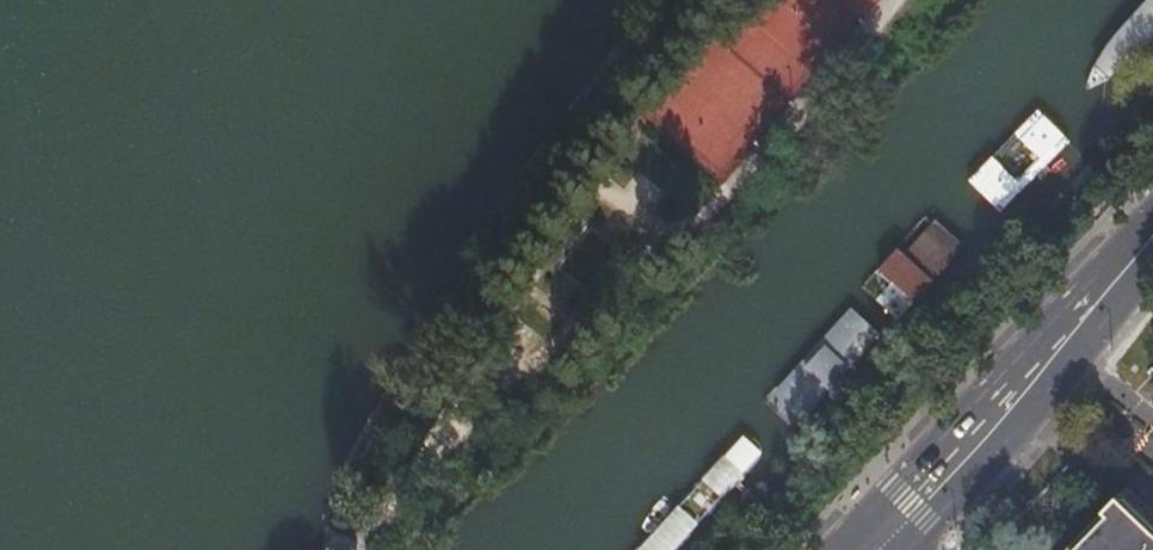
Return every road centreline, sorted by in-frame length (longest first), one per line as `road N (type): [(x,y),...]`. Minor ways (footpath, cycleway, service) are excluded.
road 1 (primary): [(1152,238),(973,449),(877,545)]

